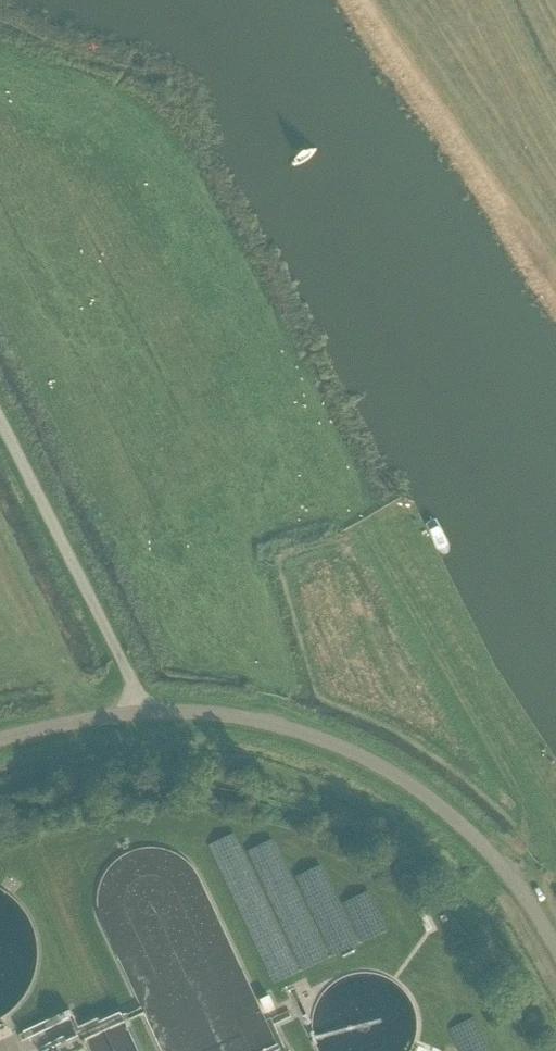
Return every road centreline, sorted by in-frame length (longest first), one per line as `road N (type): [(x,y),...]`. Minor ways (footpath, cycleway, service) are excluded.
road 1 (unclassified): [(555,946),(492,854),(406,779),(292,729),(149,711)]
road 2 (unclassified): [(149,711),(0,418)]
road 3 (unclassified): [(0,738),(149,711)]

